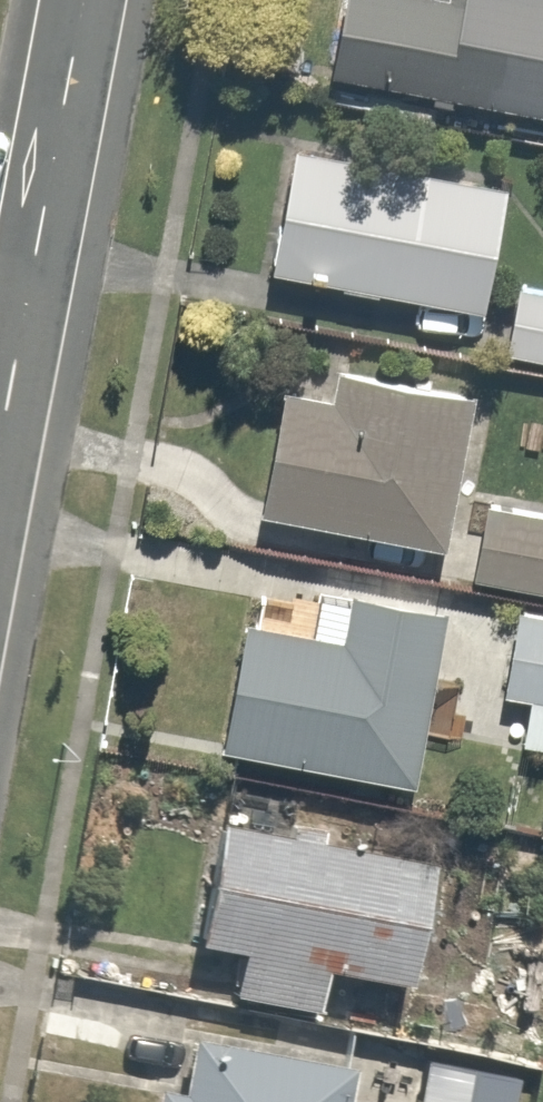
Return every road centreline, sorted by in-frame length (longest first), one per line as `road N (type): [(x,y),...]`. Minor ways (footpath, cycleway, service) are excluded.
road 1 (residential): [(82,0),(0,454)]

